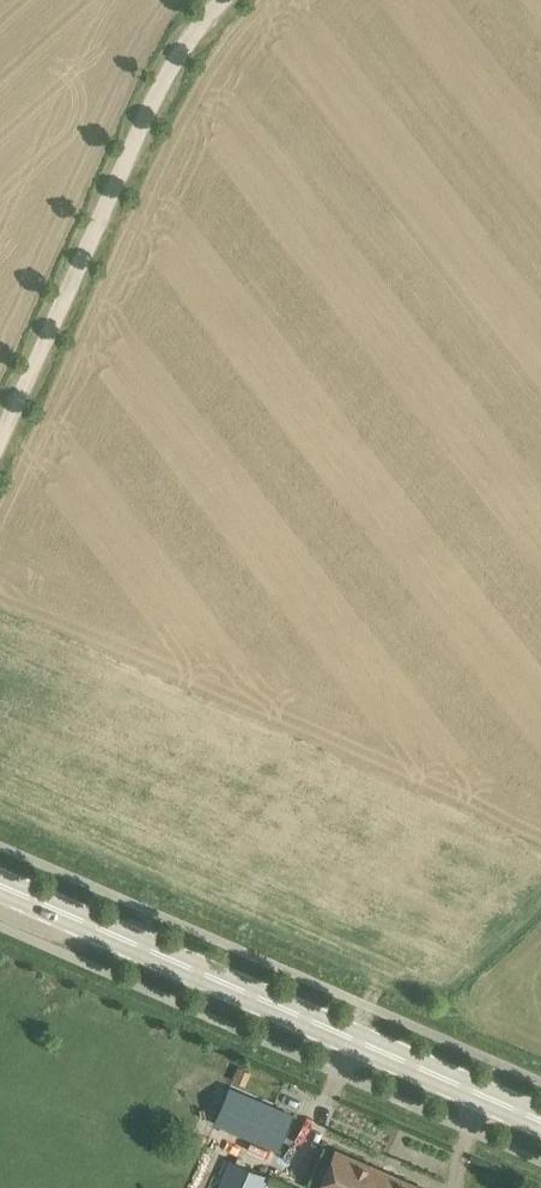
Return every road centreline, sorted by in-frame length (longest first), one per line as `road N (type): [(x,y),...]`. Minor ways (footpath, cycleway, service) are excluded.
road 1 (secondary): [(540,1120),(0,884)]
road 2 (unclassified): [(0,449),(186,45),(233,0)]

